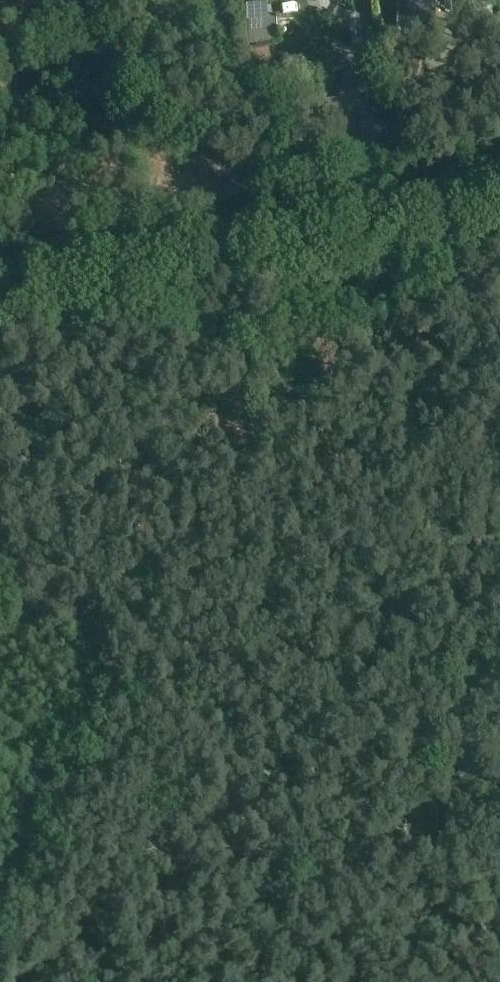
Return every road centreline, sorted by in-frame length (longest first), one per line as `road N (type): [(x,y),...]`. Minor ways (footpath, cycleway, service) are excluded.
road 1 (tertiary): [(499,181),(0,281)]

